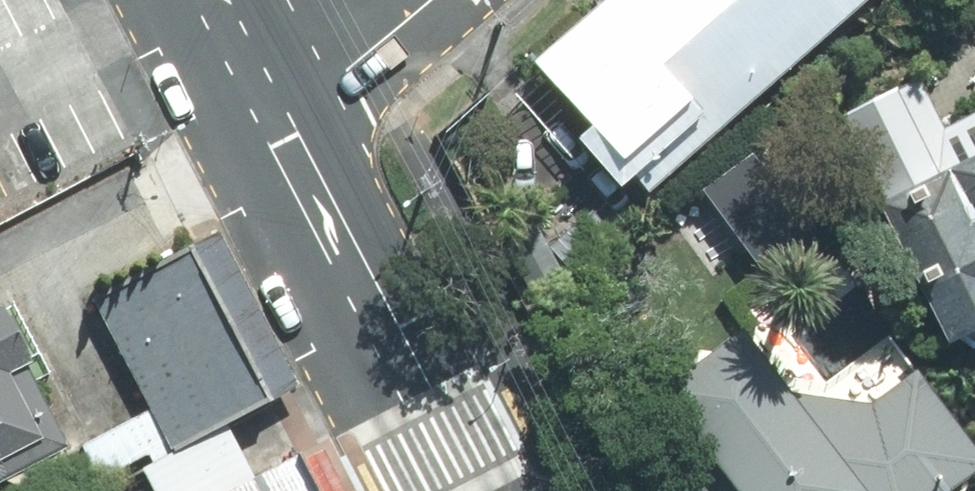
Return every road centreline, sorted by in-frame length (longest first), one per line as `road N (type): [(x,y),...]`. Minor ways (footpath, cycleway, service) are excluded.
road 1 (tertiary): [(280,121),(468,490)]
road 2 (residential): [(280,121),(422,0)]
road 3 (tertiary): [(216,0),(280,121)]

